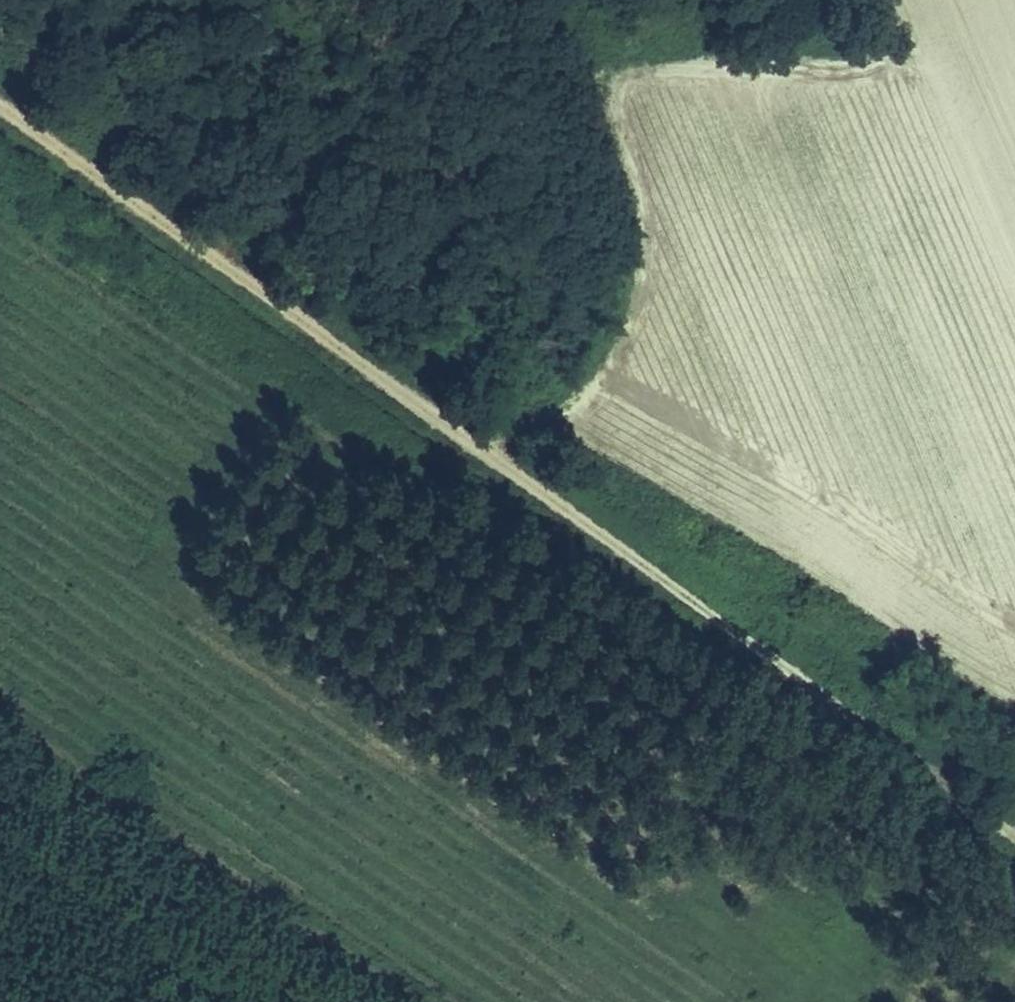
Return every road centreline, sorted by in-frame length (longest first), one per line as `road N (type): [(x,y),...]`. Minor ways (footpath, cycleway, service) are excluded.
road 1 (track): [(1014,837),(0,103)]

